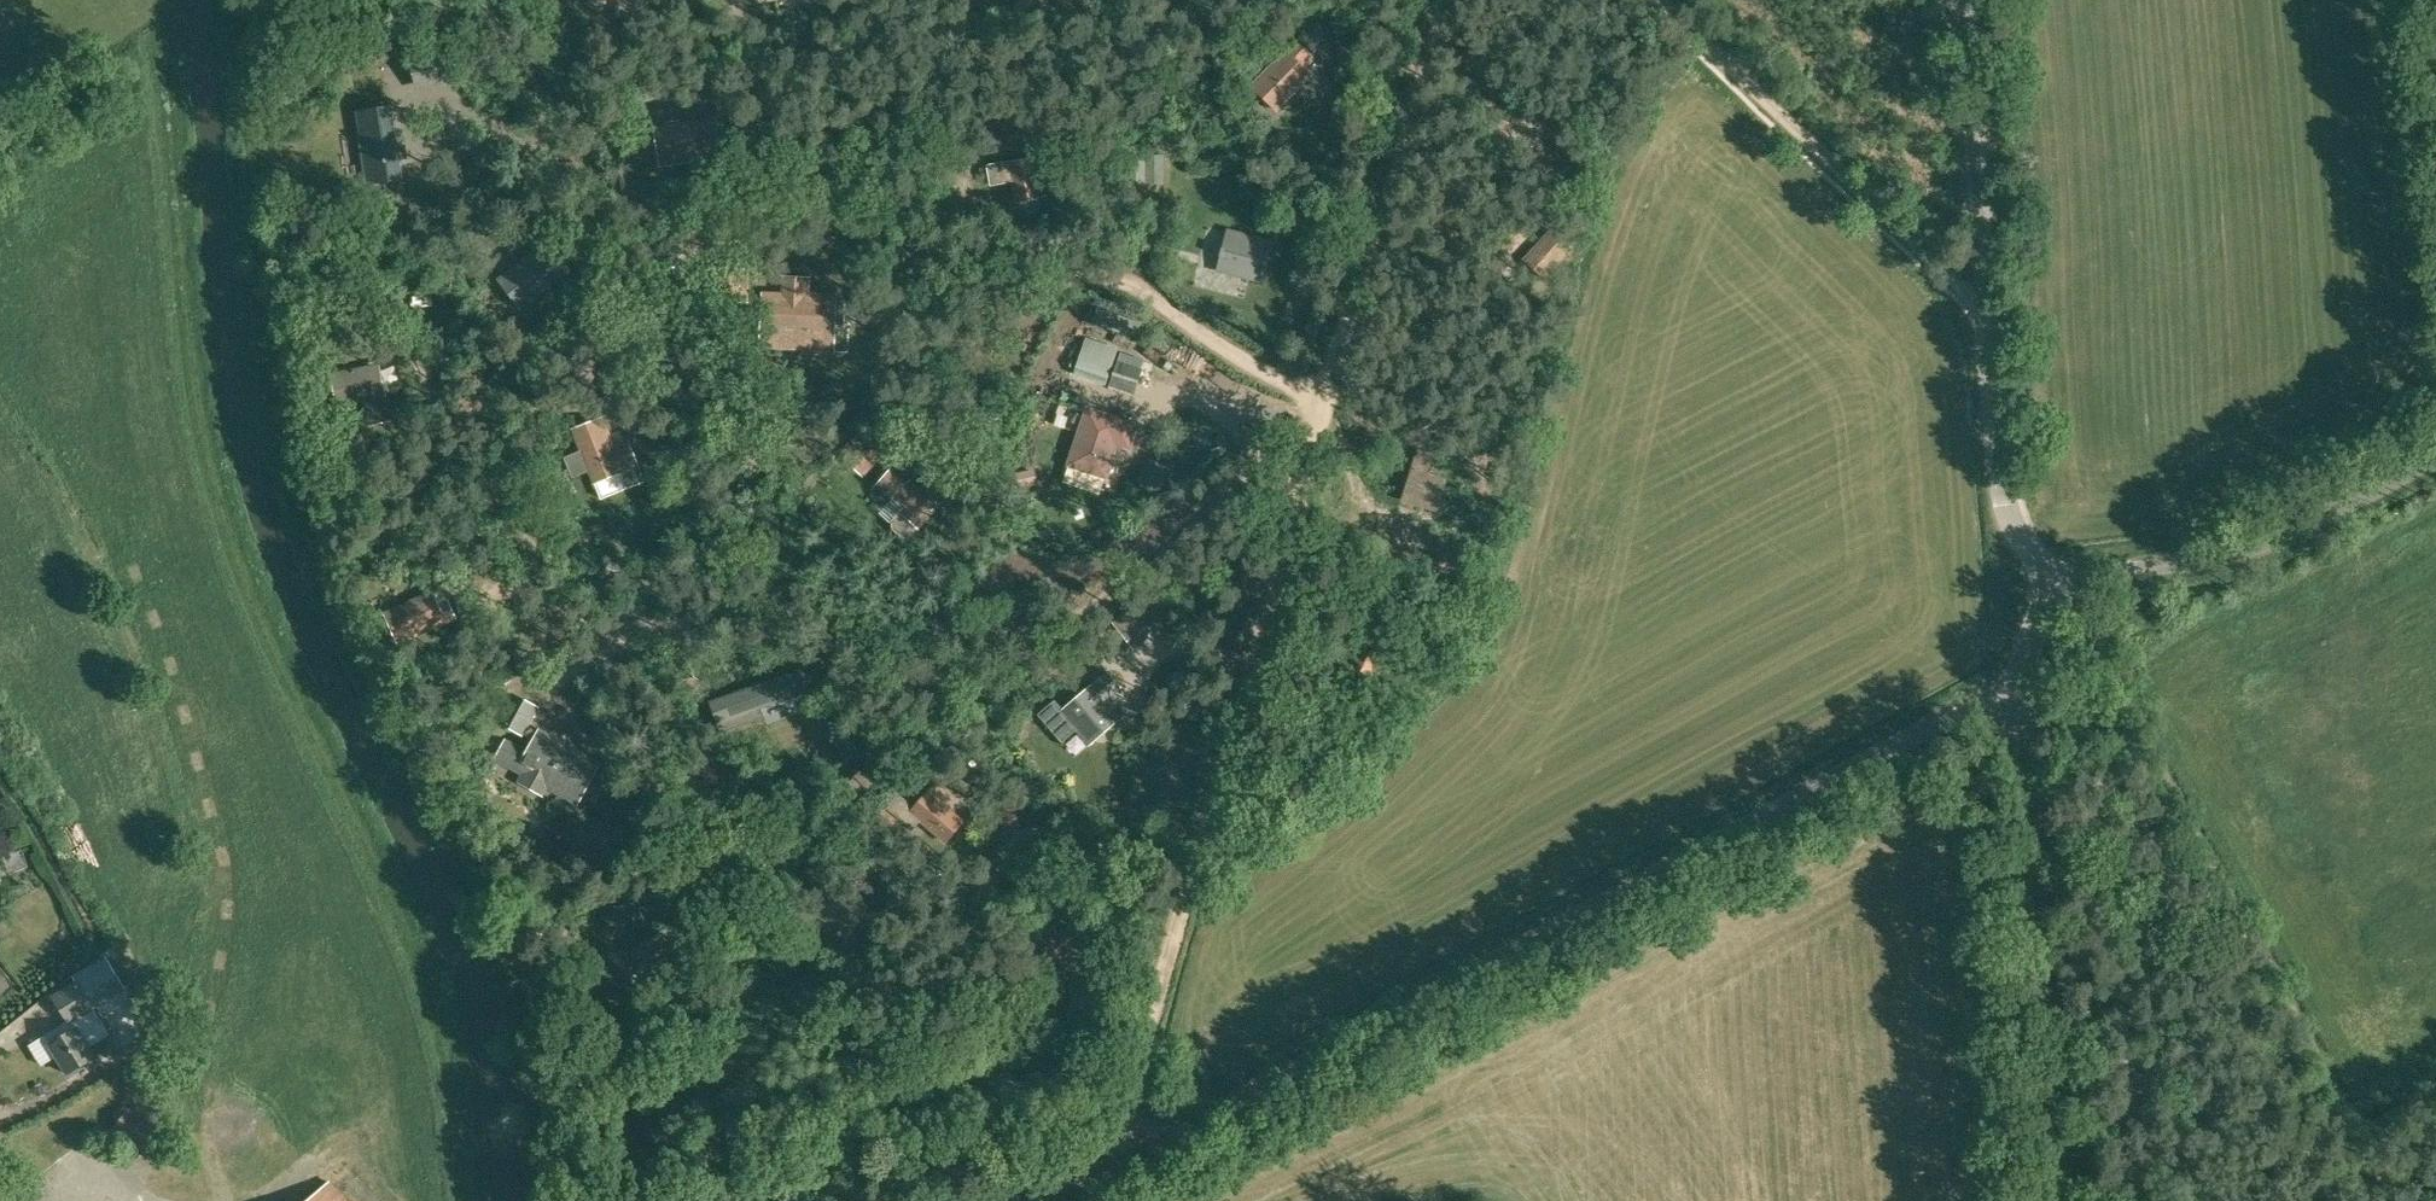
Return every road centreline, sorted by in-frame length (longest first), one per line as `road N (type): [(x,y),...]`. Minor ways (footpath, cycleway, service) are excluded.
road 1 (track): [(1435,0),(1131,1064),(1135,1107),(1155,1142)]
road 2 (unclassified): [(1046,1200),(2021,677)]
road 3 (track): [(380,0),(397,23),(462,40),(559,189),(844,228),(1002,286),(1135,296),(1327,377)]
road 4 (track): [(1319,406),(1070,638),(814,610),(581,691)]
road 5 (unclassified): [(2050,571),(2012,527),(2006,502),(1962,0)]
road 6 (unclassified): [(2063,1200),(2021,677)]
road 7 (track): [(1677,0),(1959,275),(1986,283)]
road 8 (unclassified): [(2050,571),(2076,577),(2205,566),(2294,543),(2435,468)]

